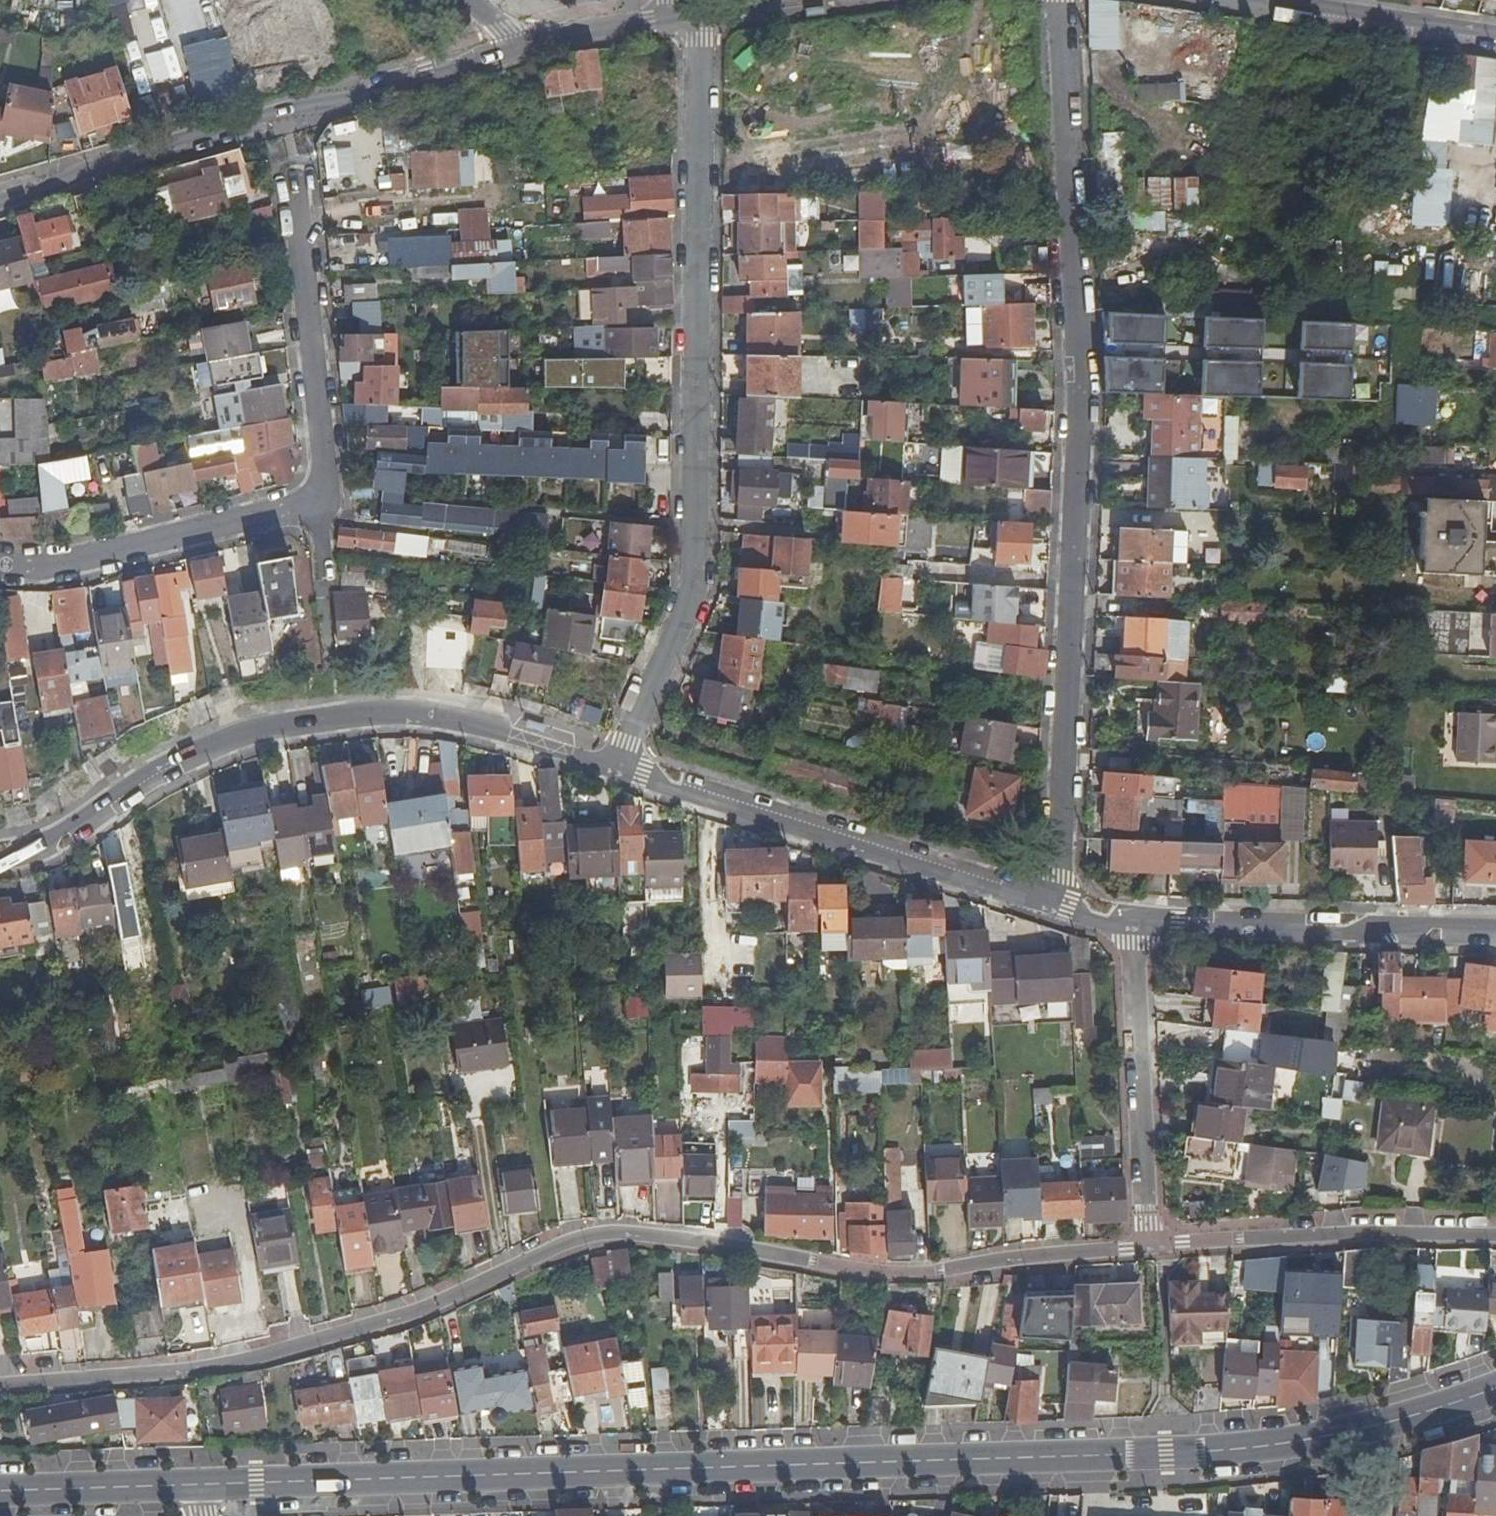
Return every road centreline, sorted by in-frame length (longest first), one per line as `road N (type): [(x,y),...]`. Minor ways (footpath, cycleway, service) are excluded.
road 1 (tertiary): [(195,1485),(1253,1448),(1374,1427),(1495,1385)]
road 2 (residential): [(1149,1247),(886,1275),(621,1233),(562,1244),(427,1310),(206,1372),(0,1385)]
road 3 (residential): [(1048,903),(1060,876),(1074,394),(1057,0)]
road 4 (residential): [(614,767),(696,587),(699,39),(691,17)]
road 5 (residential): [(614,767),(505,730),(419,714),(324,719),(174,764),(0,864)]
road 6 (residential): [(0,564),(41,571),(309,509),(324,494),(289,191)]
road 7 (unclassified): [(0,200),(510,51)]
road 8 (residential): [(1048,903),(614,767)]
road 9 (residential): [(1495,934),(1129,924)]
road 10 (residential): [(1495,1236),(1395,1231),(1149,1247)]
road 11 (residential): [(1149,1247),(1129,924)]
road 12 (unclassified): [(1220,0),(1495,42)]
road 13 (tertiary): [(0,1491),(195,1485)]
road 14 (unclassified): [(510,51),(587,28),(671,21)]

